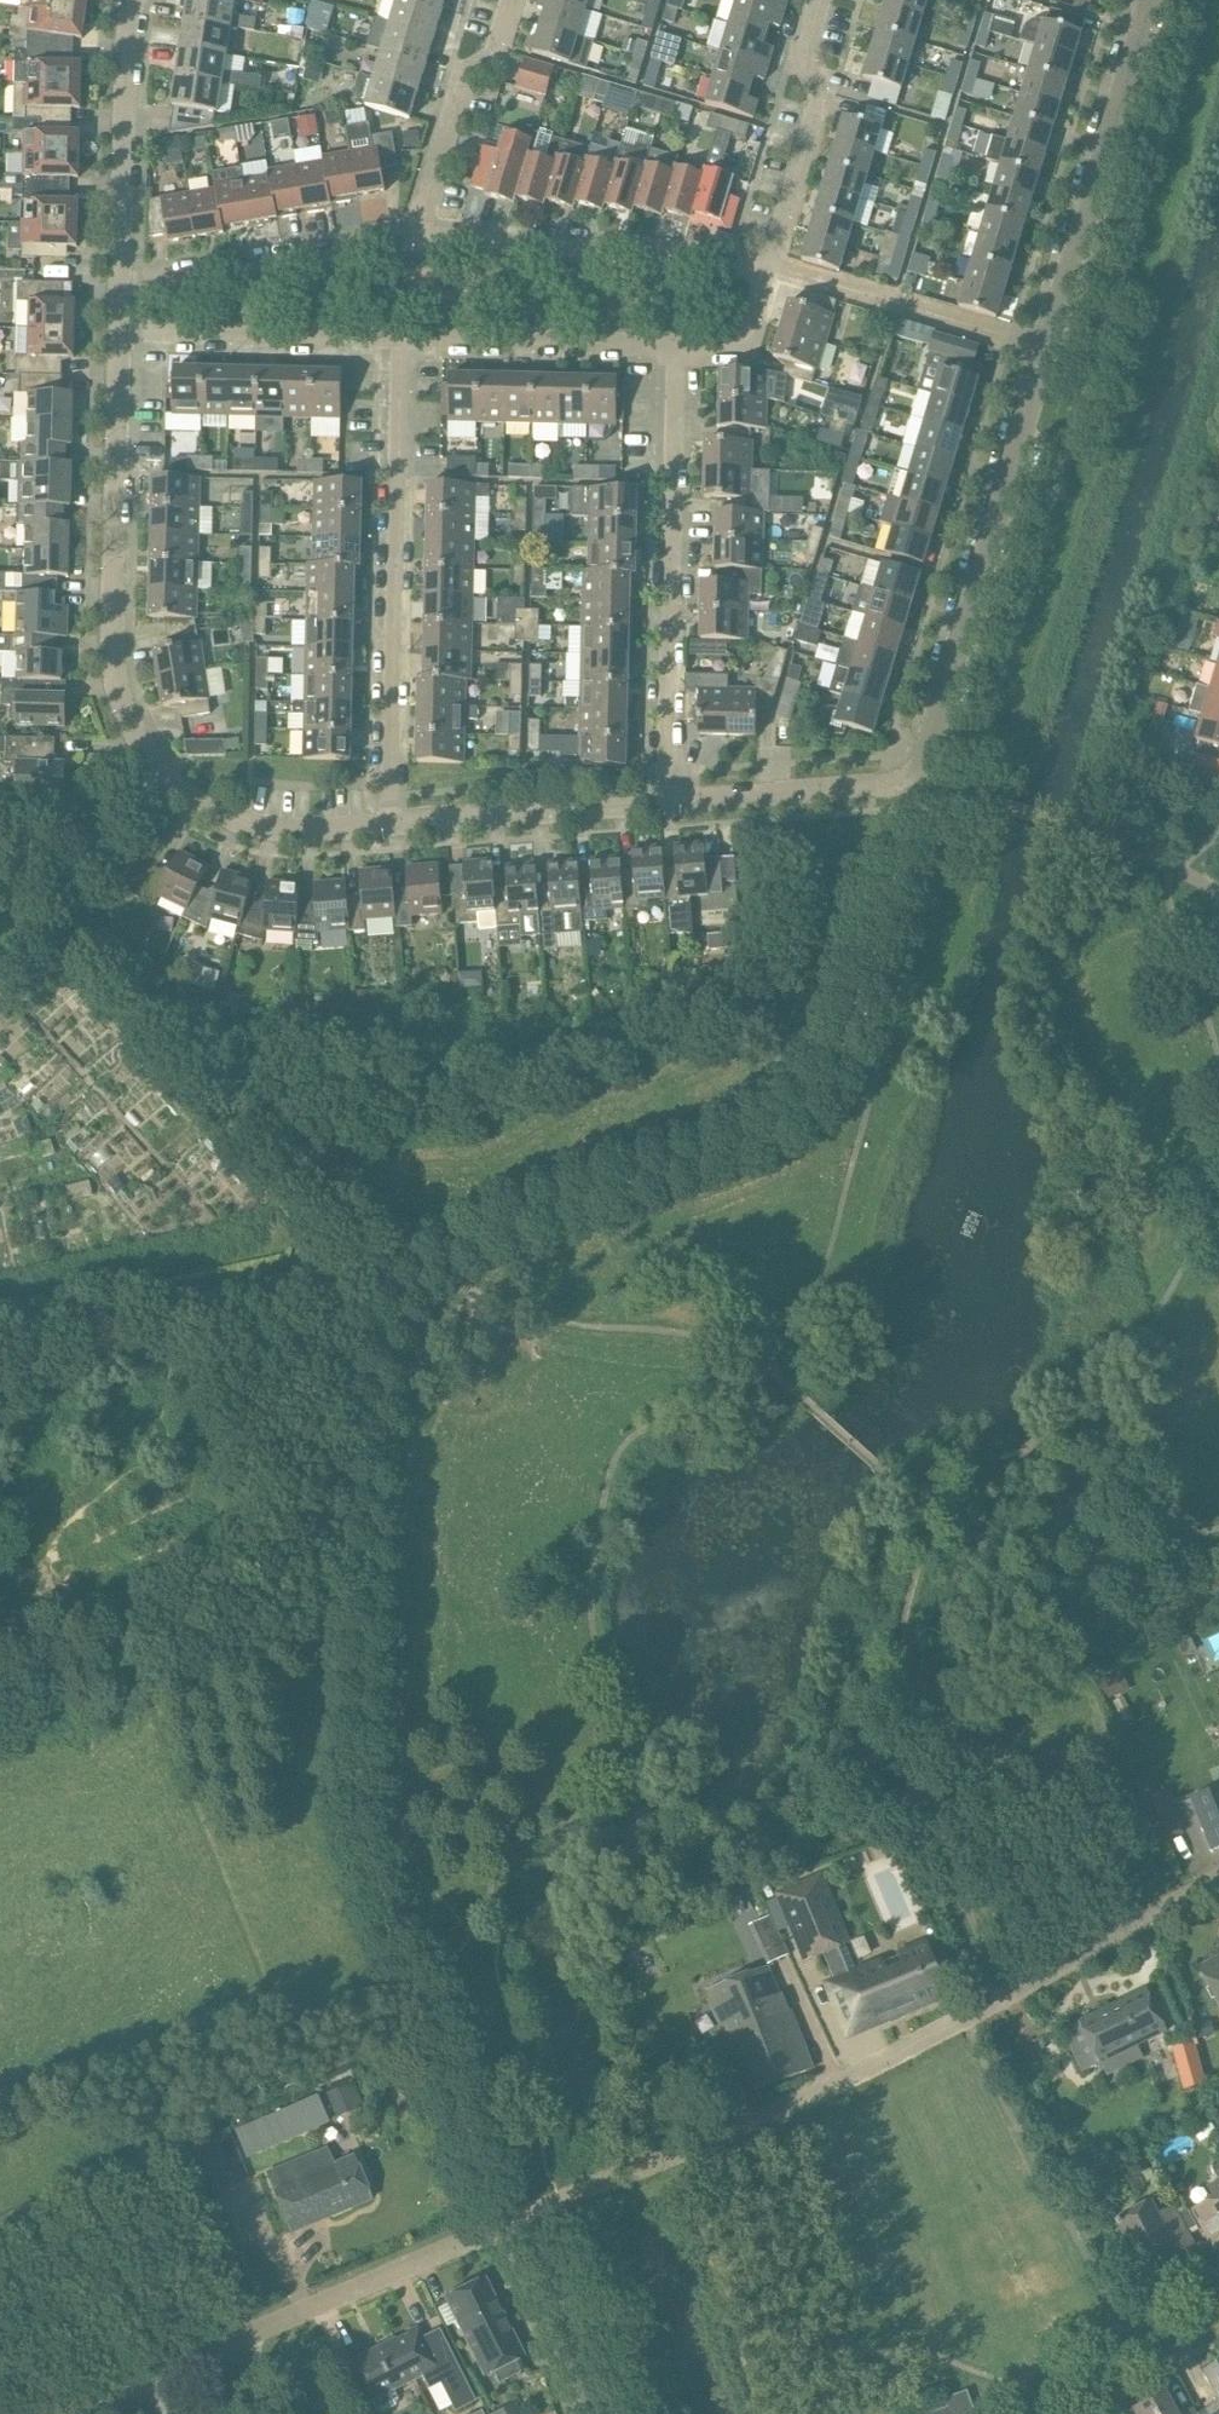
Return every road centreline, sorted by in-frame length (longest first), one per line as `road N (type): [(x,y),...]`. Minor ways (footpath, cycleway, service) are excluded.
road 1 (residential): [(601,2186),(966,2021),(1218,1884)]
road 2 (residential): [(392,820),(401,341)]
road 3 (unclassified): [(91,2413),(525,2215)]
road 4 (residential): [(165,770),(130,725),(113,676),(124,336)]
road 5 (residential): [(666,798),(672,350)]
road 6 (residential): [(924,775),(1049,349)]
road 7 (residential): [(772,265),(675,249),(408,244)]
road 8 (residential): [(1049,349),(1150,0)]
road 9 (residential): [(124,293),(127,46),(138,0)]
road 10 (residential): [(408,244),(371,244),(124,293)]
road 11 (residential): [(772,265),(826,91),(799,51),(814,0)]
road 12 (residential): [(124,336),(401,341)]
road 13 (residential): [(666,798),(392,820)]
road 14 (residential): [(408,244),(455,95),(497,65),(513,0)]
road 15 (residential): [(401,341),(672,350)]
road 16 (residential): [(924,775),(666,798)]
road 17 (residential): [(392,820),(242,820),(165,770)]
road 18 (residential): [(1038,2413),(1044,2401),(1218,2307)]
road 19 (unclassified): [(596,2413),(525,2215)]
road 20 (residential): [(0,853),(95,836),(165,770)]
road 21 (residential): [(672,350),(725,351),(745,329),(772,265)]
road 22 (residential): [(1049,349),(908,305)]

